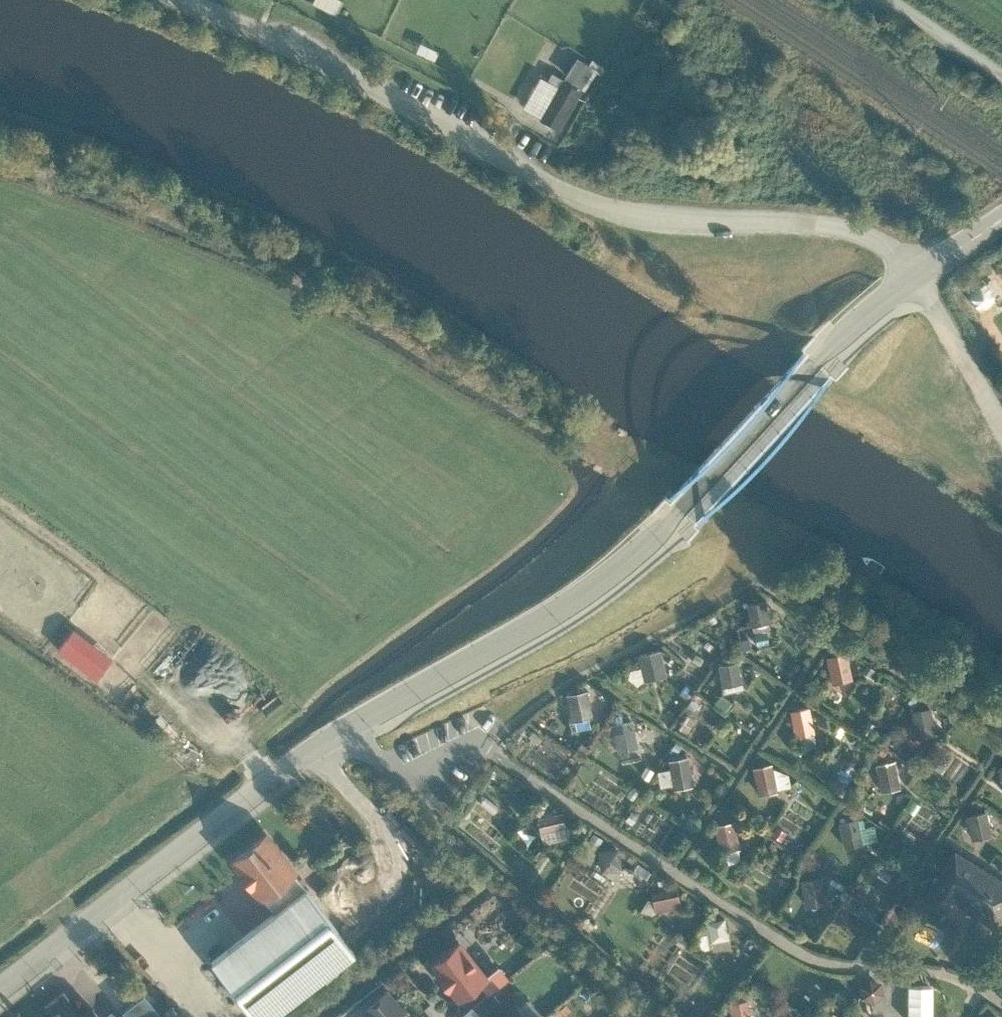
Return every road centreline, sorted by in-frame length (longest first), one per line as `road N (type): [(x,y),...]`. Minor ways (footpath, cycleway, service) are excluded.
road 1 (track): [(1001,420),(920,267),(874,237),(607,210),(191,0)]
road 2 (residential): [(686,495),(631,554),(543,615),(298,751),(0,984)]
road 3 (residential): [(686,495),(877,298),(920,267)]
road 4 (track): [(892,0),(1001,74)]

